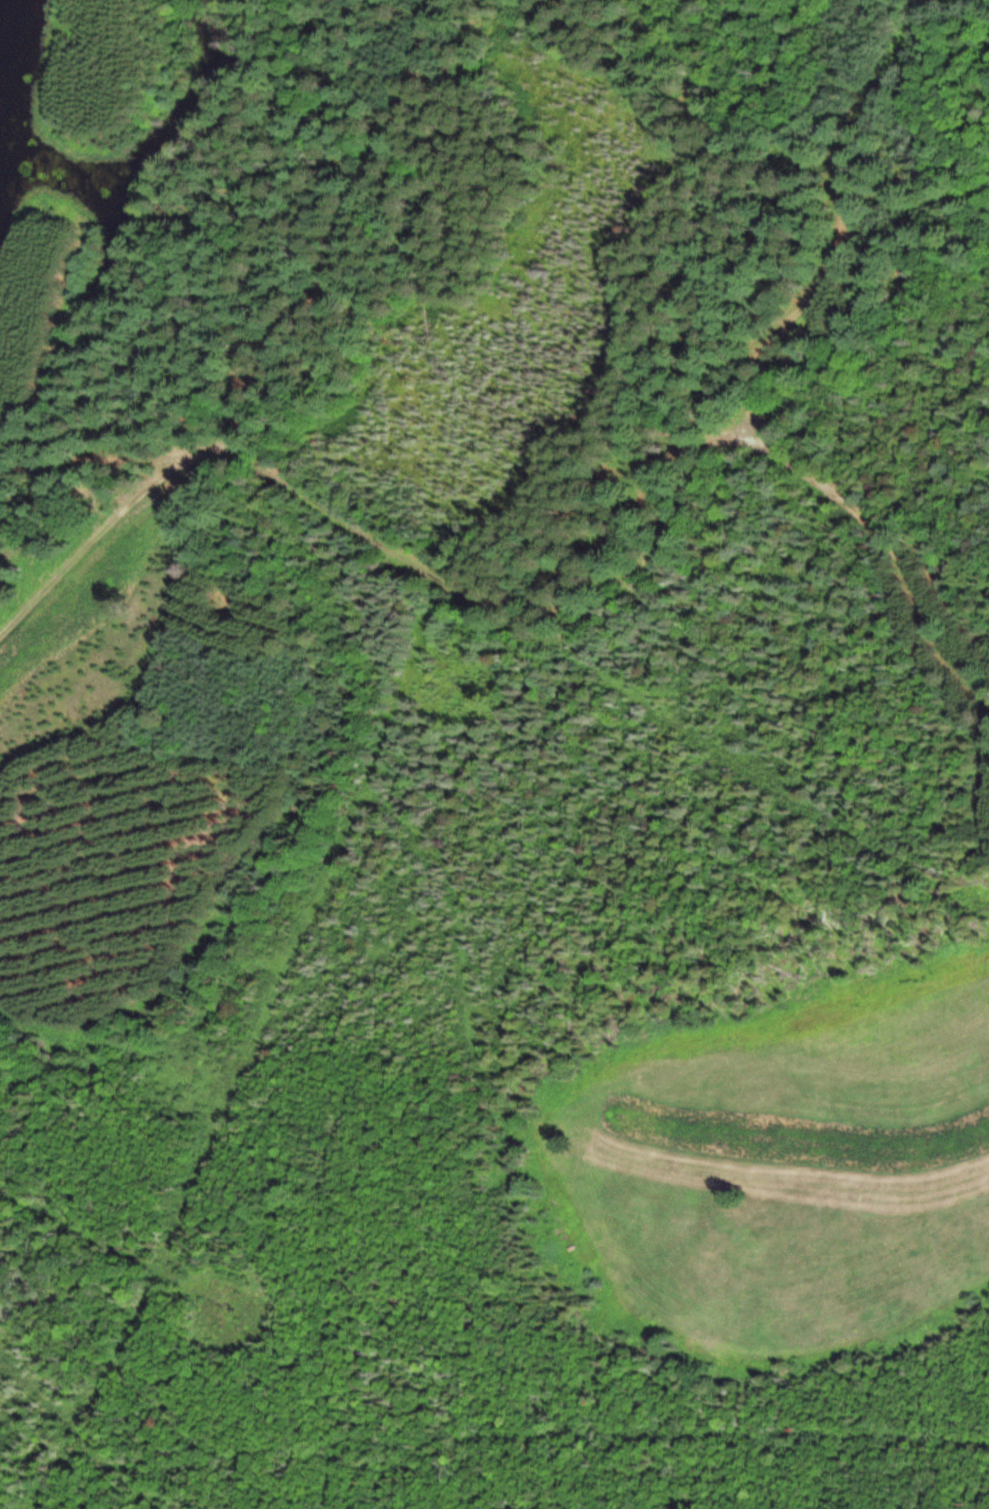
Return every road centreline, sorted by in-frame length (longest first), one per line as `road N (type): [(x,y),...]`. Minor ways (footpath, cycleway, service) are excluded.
road 1 (track): [(988,707),(944,658),(890,544),(821,482),(760,443),(728,437),(672,453),(645,482),(650,513),(622,556),(549,592),(484,594),(424,570),(257,454),(216,450),(0,478)]

